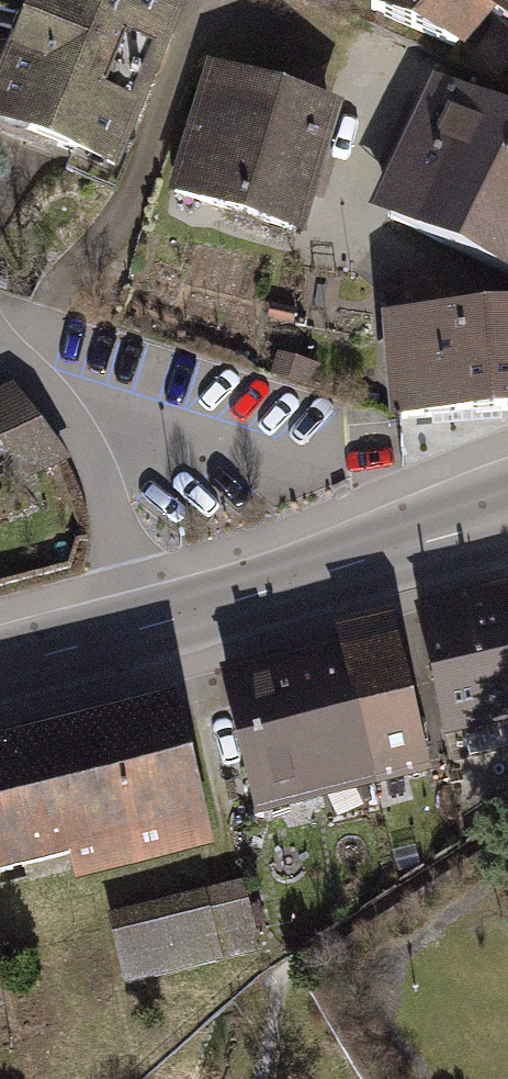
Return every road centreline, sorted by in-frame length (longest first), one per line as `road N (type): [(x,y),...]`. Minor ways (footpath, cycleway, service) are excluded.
road 1 (secondary): [(0,667),(507,519)]

